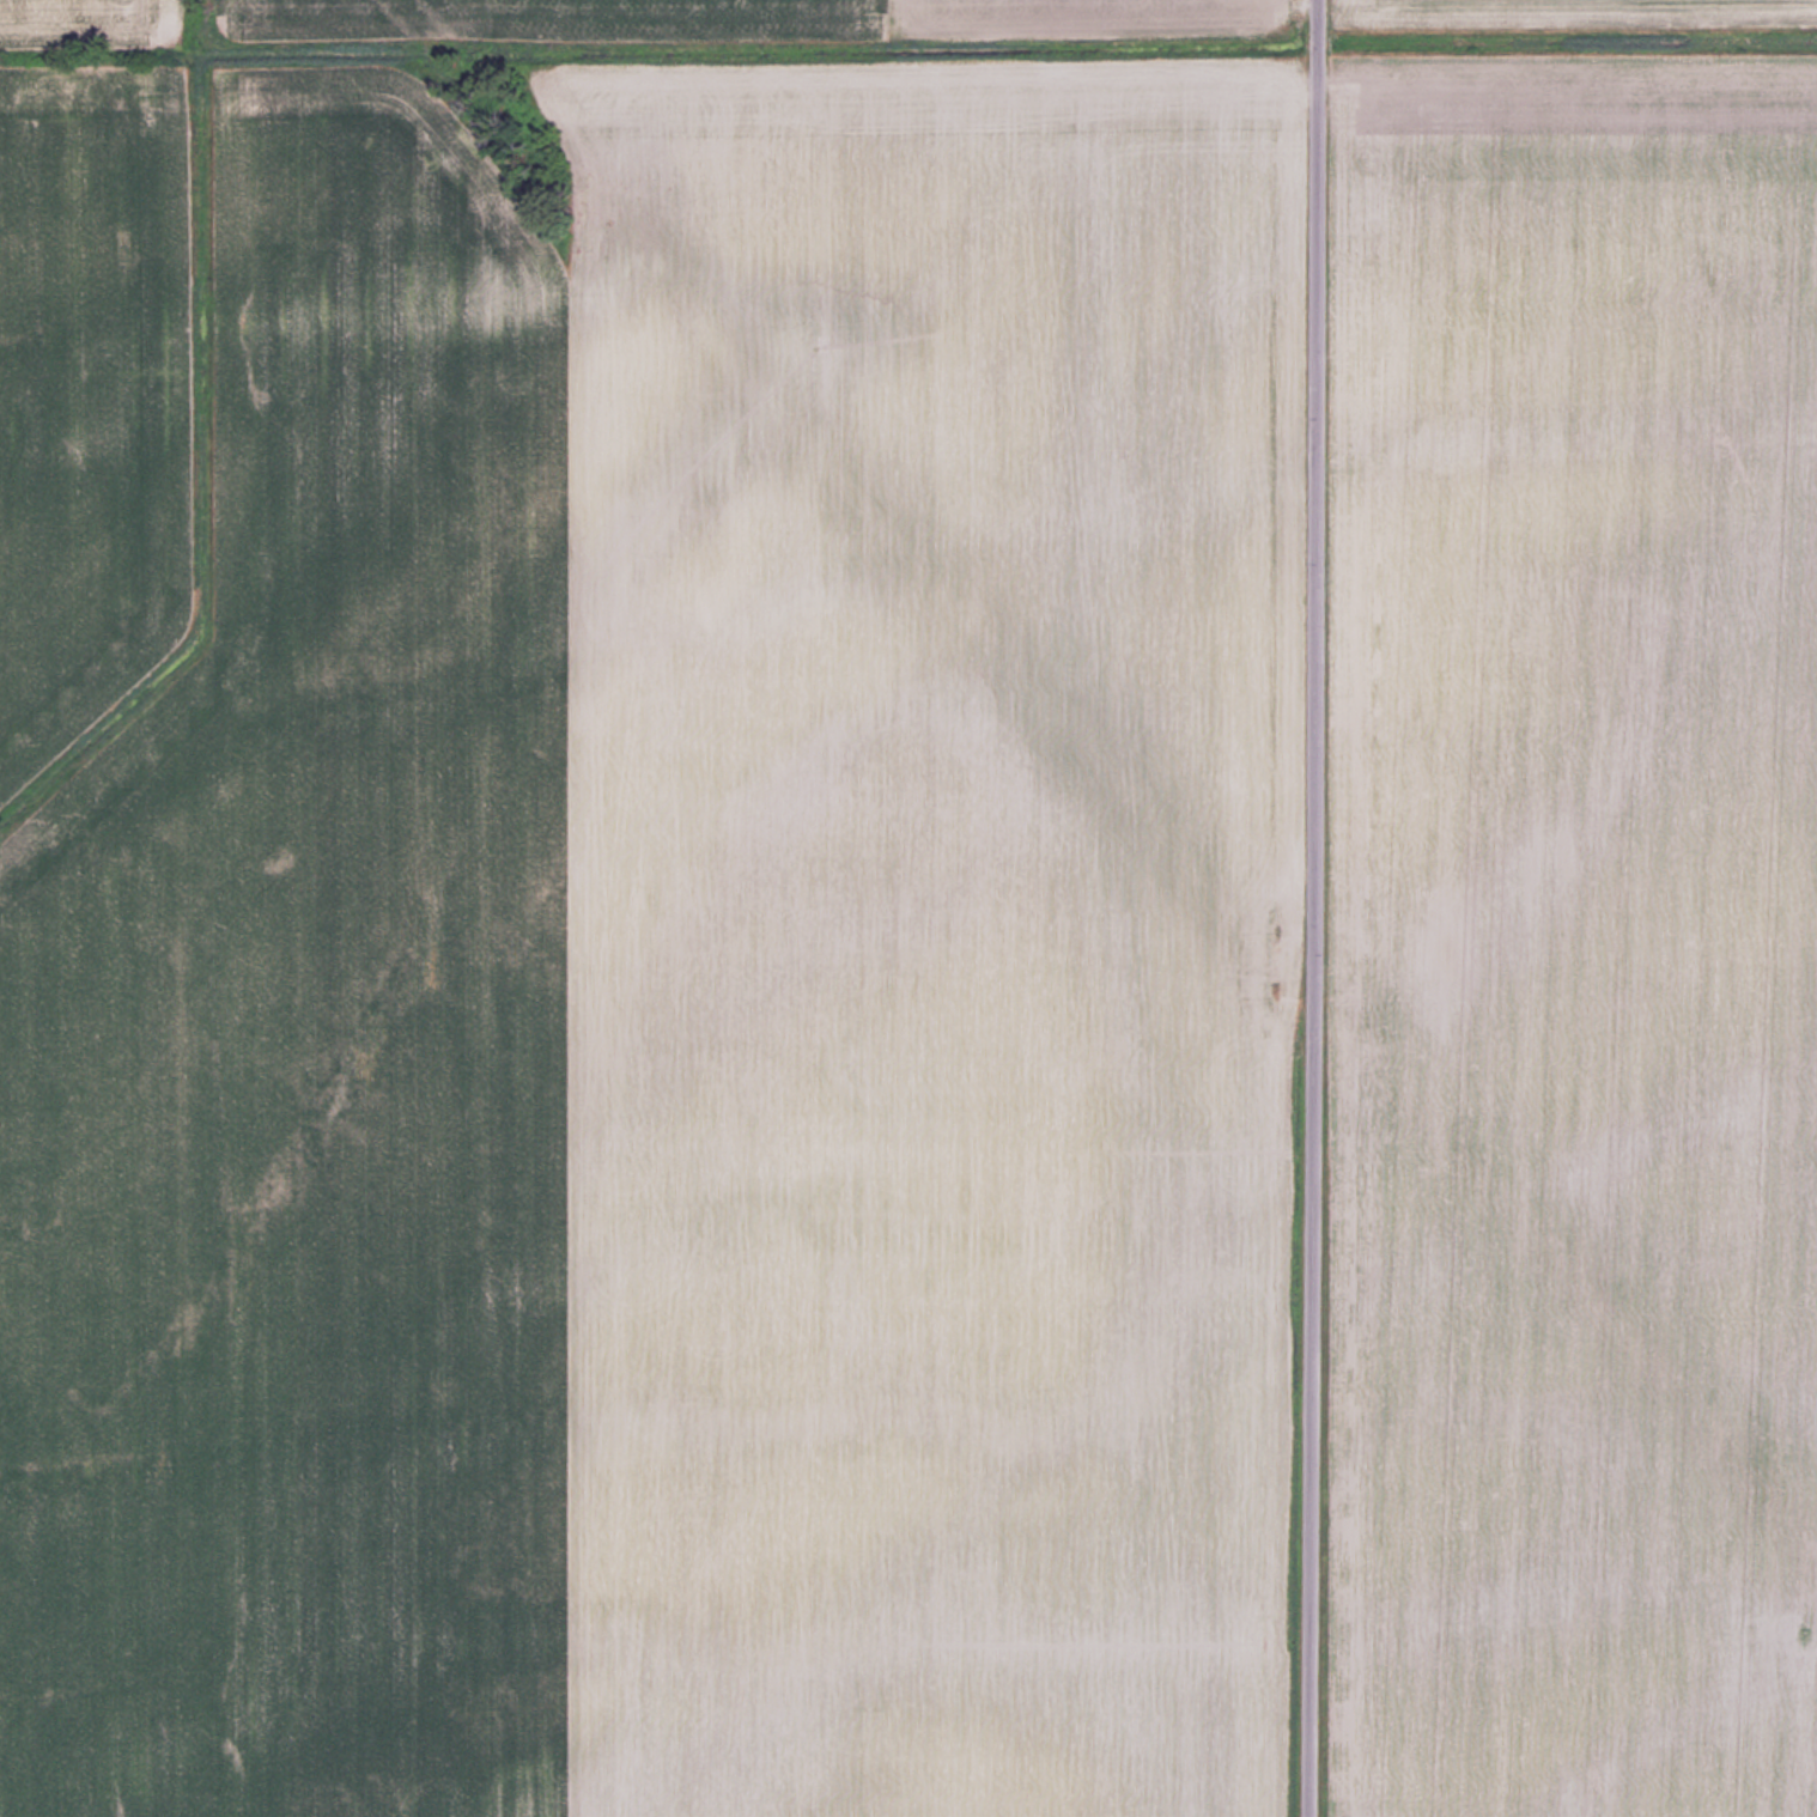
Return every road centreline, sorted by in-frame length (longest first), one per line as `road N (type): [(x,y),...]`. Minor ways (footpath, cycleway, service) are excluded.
road 1 (residential): [(1316,0),(1313,1052)]
road 2 (residential): [(1313,1052),(1311,1816)]

